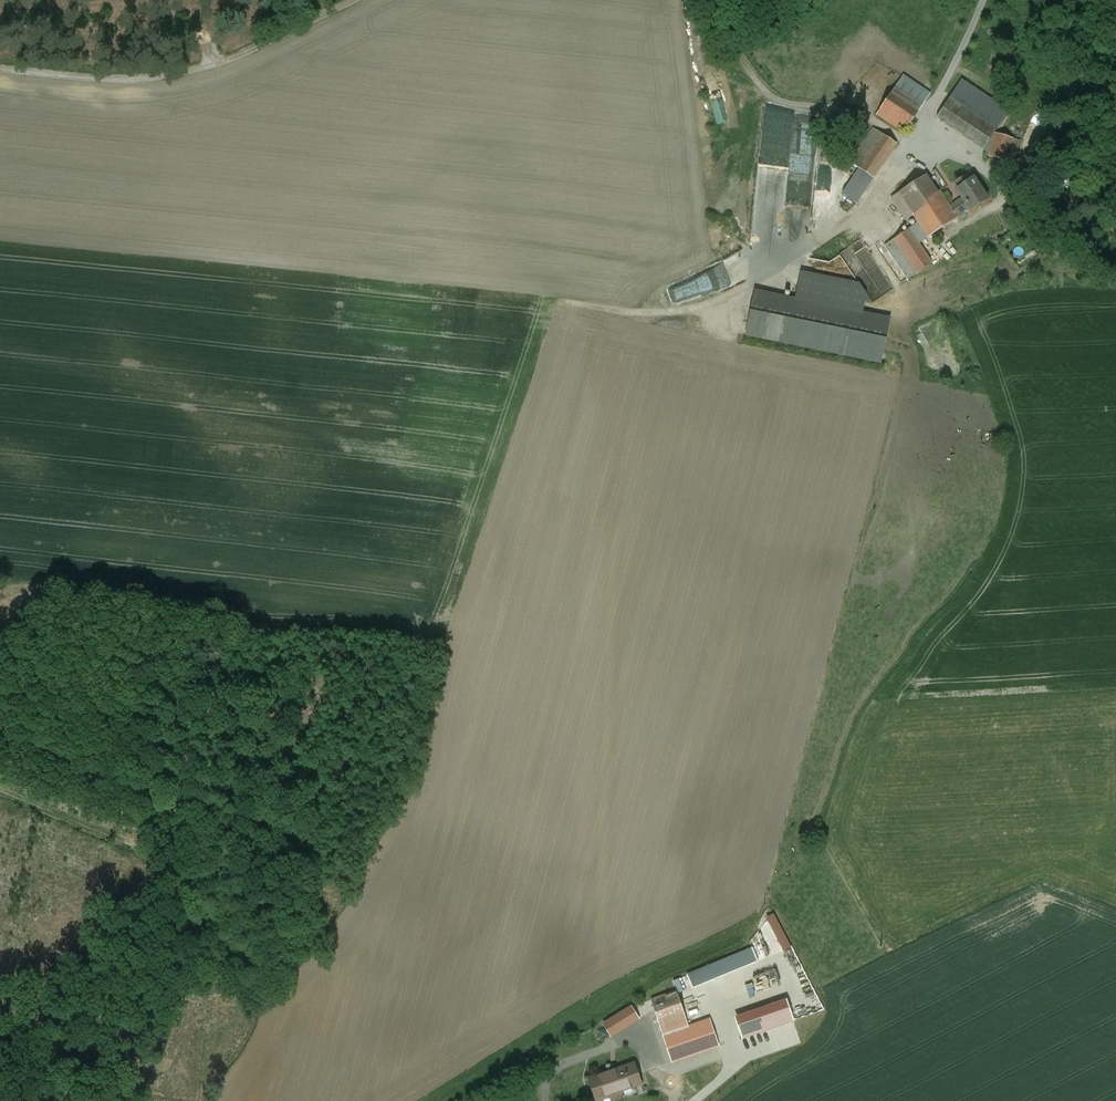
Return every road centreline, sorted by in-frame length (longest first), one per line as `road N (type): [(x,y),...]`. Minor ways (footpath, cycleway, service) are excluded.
road 1 (track): [(353,0),(191,68),(119,78),(0,67)]
road 2 (track): [(802,109),(768,92),(749,72),(720,0)]

